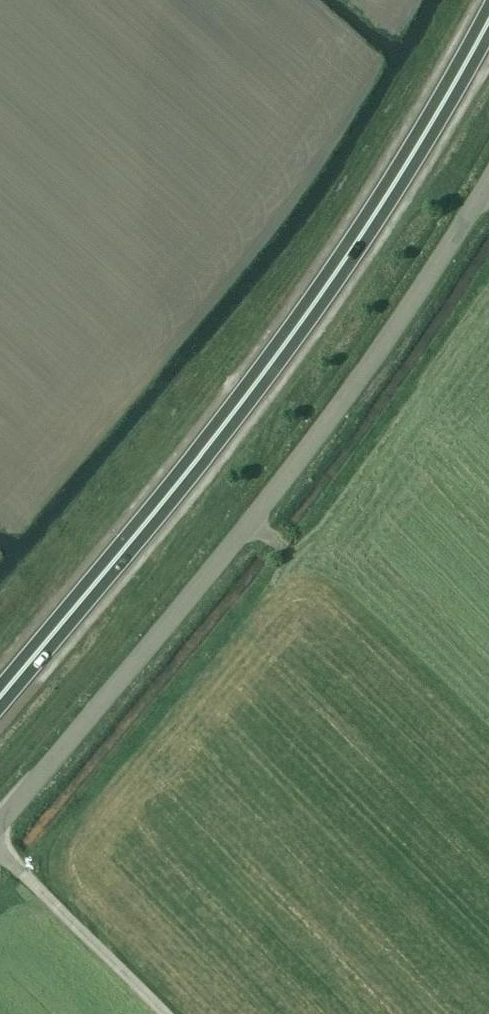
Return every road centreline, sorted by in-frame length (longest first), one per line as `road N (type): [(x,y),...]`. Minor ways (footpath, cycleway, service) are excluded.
road 1 (trunk): [(0,696),(256,378),(388,193),(488,16)]
road 2 (unclassified): [(0,836),(183,622),(401,337),(488,192)]

